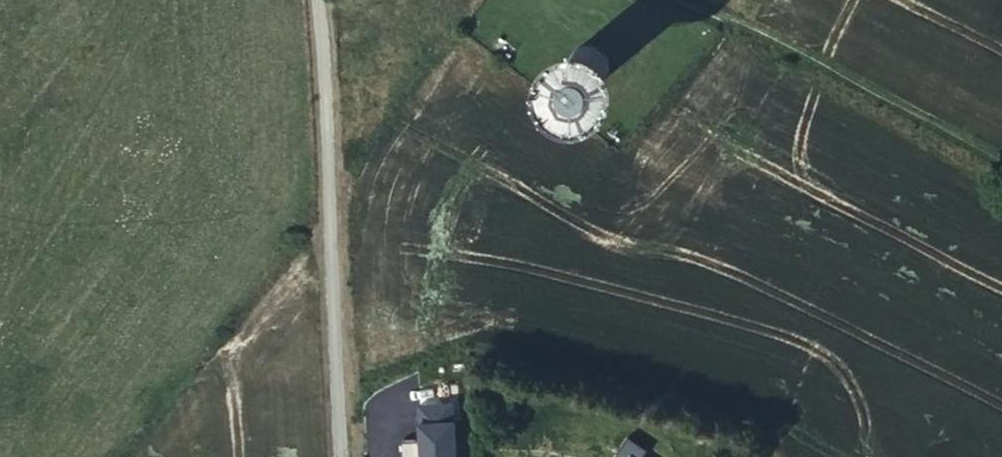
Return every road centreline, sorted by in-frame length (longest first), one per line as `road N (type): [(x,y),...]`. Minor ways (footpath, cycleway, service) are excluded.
road 1 (unclassified): [(337,456),(312,0)]
road 2 (track): [(1001,159),(685,0)]

